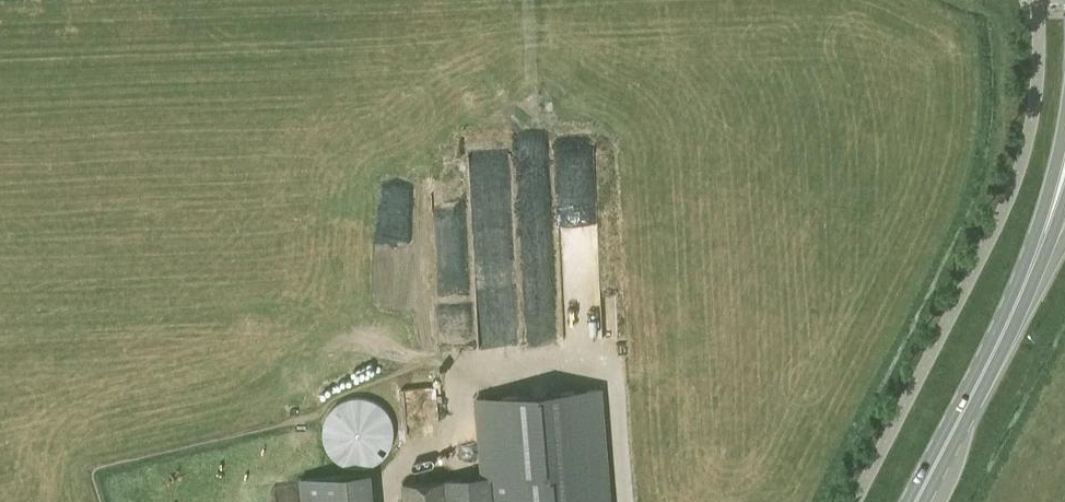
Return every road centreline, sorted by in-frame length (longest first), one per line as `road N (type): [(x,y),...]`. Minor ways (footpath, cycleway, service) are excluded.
road 1 (primary): [(915,501),(1041,264),(1064,178)]

